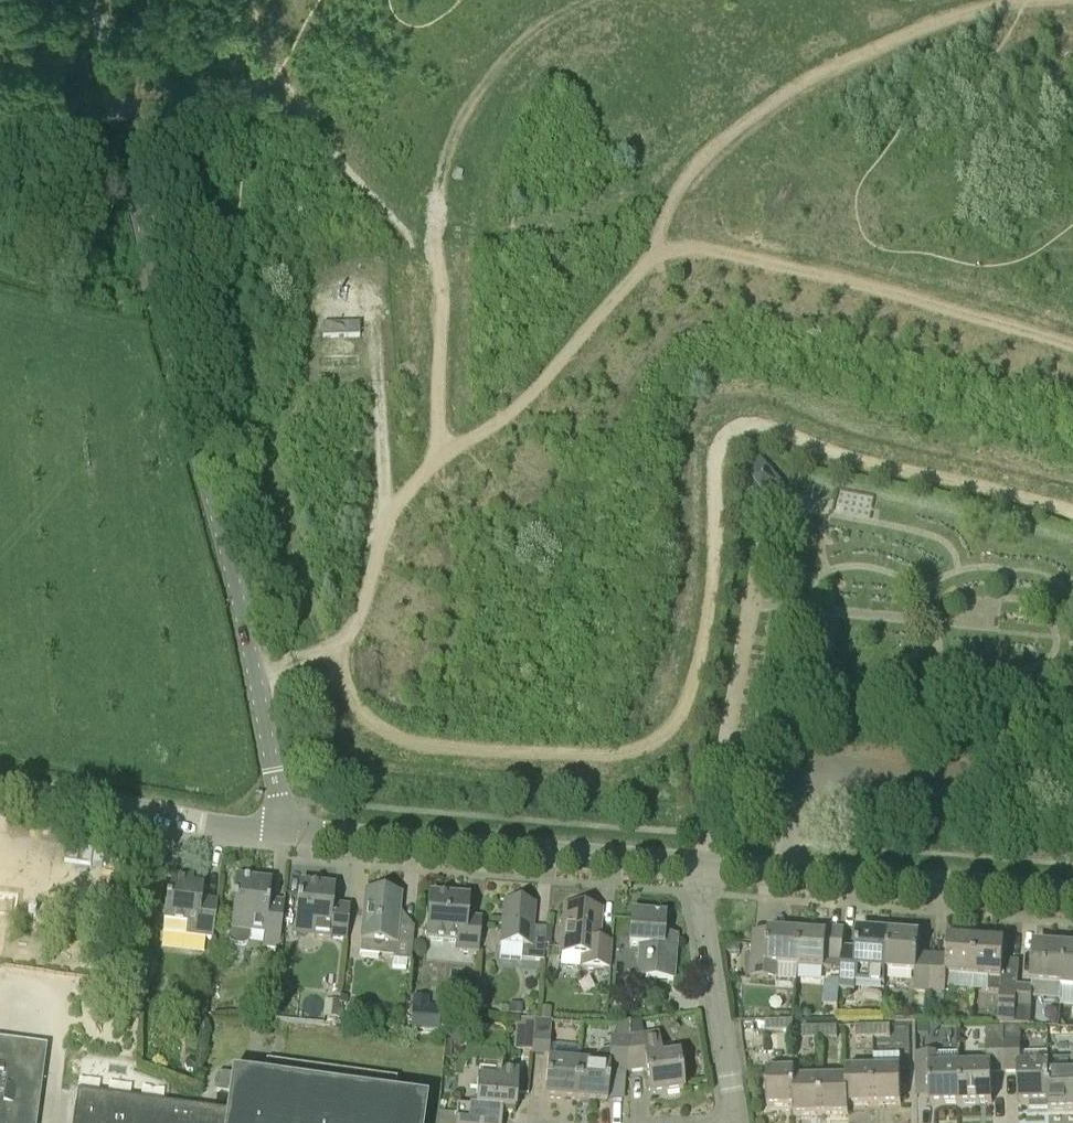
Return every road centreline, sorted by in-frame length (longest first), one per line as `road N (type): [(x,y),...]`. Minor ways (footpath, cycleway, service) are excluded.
road 1 (track): [(337,638),(355,705),(379,733),(451,747),(612,756),(647,745),(678,708),(703,622),(716,530),(714,460),(727,432),(744,424),(767,428),(841,454),(1072,510)]
road 2 (tertiary): [(279,831),(225,536),(93,0)]
road 3 (track): [(439,464),(526,400),(649,247),(733,256),(860,286),(1072,349)]
road 4 (track): [(377,535),(439,464),(434,240),(454,135),(518,48),(596,0)]
road 5 (track): [(649,247),(700,163),(768,107),(901,37),(1032,0)]
road 6 (tertiary): [(702,865),(279,831)]
road 7 (tertiary): [(1072,895),(702,865)]
road 8 (track): [(255,0),(258,30),(282,86),(356,189),(414,241),(434,240)]
road 9 (residential): [(279,831),(0,791)]
road 10 (track): [(377,535),(377,264)]
road 11 (residential): [(735,1122),(702,865)]
road 12 (track): [(278,664),(337,638),(353,622),(377,535)]

